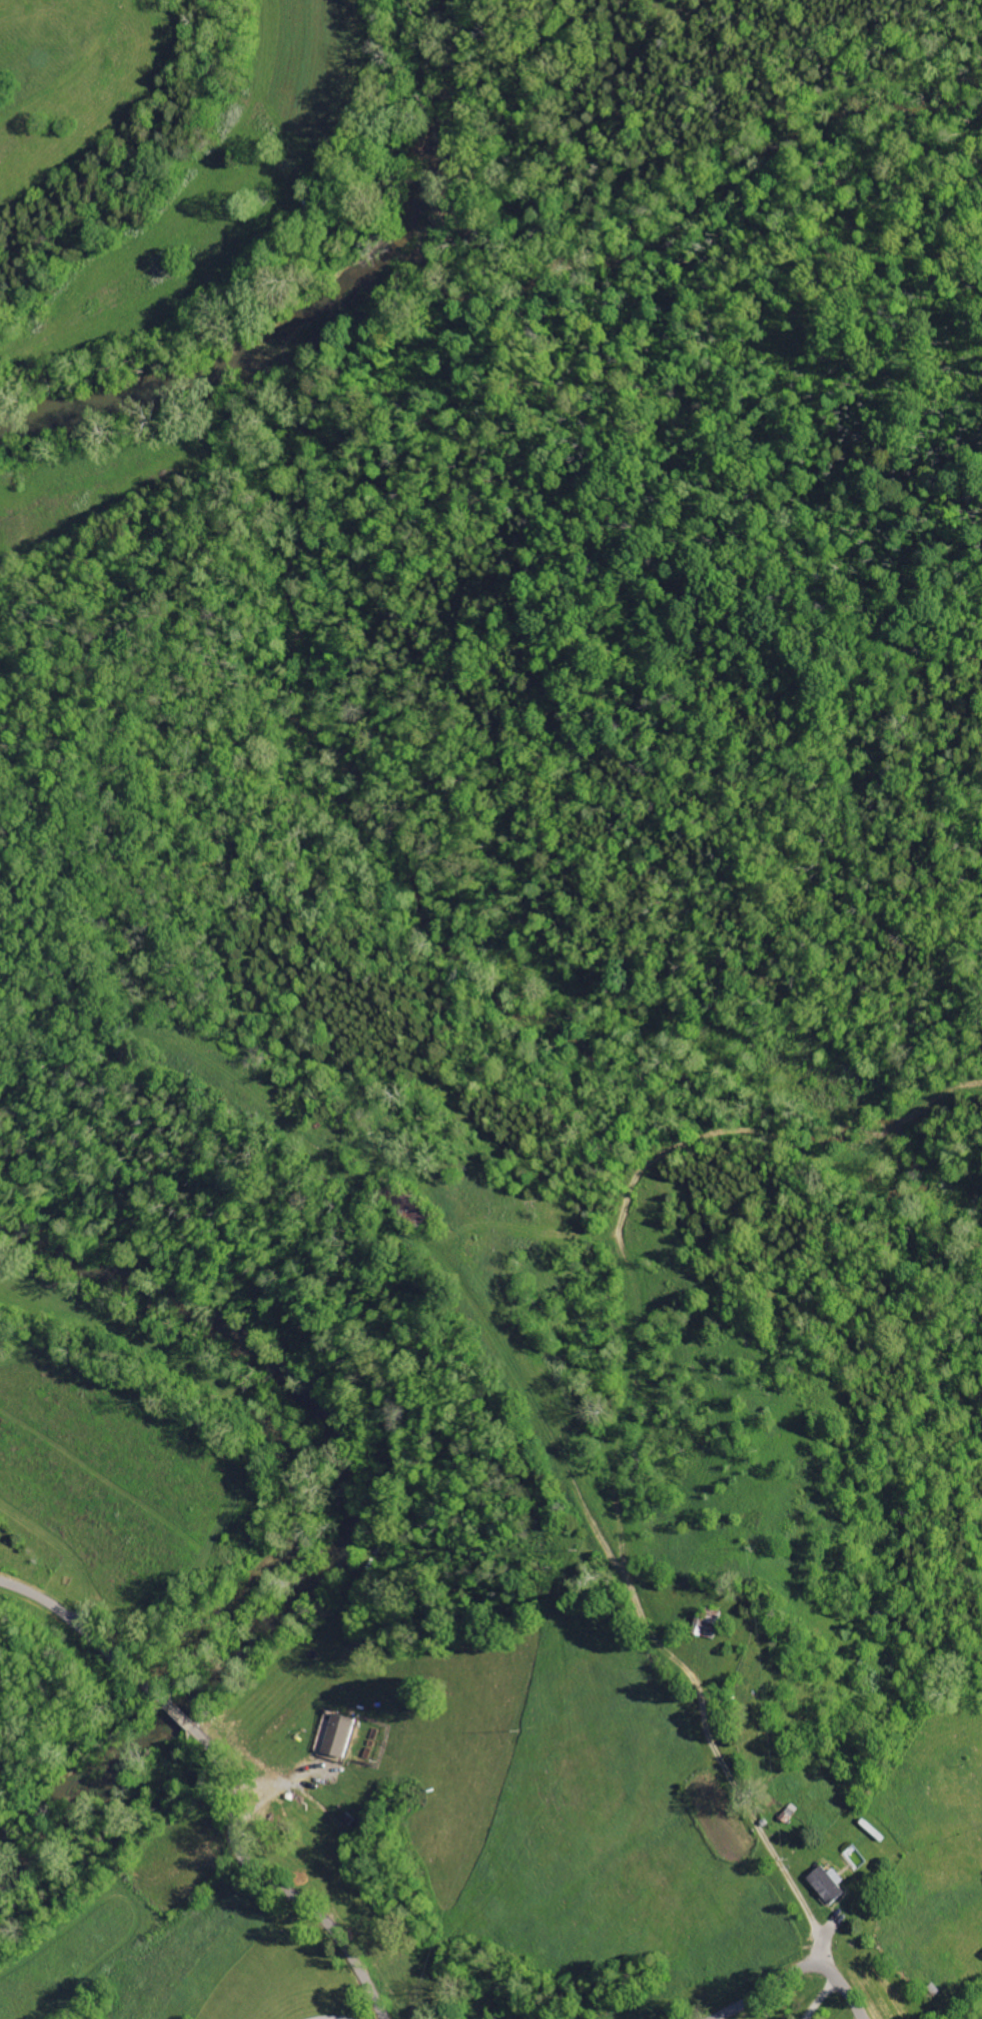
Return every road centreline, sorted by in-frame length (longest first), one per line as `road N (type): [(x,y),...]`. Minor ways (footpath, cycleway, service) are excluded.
road 1 (residential): [(385,2018),(334,1933),(245,1861),(222,1765),(188,1723)]
road 2 (residential): [(188,1723),(63,1609),(0,1577)]
road 3 (residential): [(864,2018),(836,1979),(807,1968),(716,2018)]

